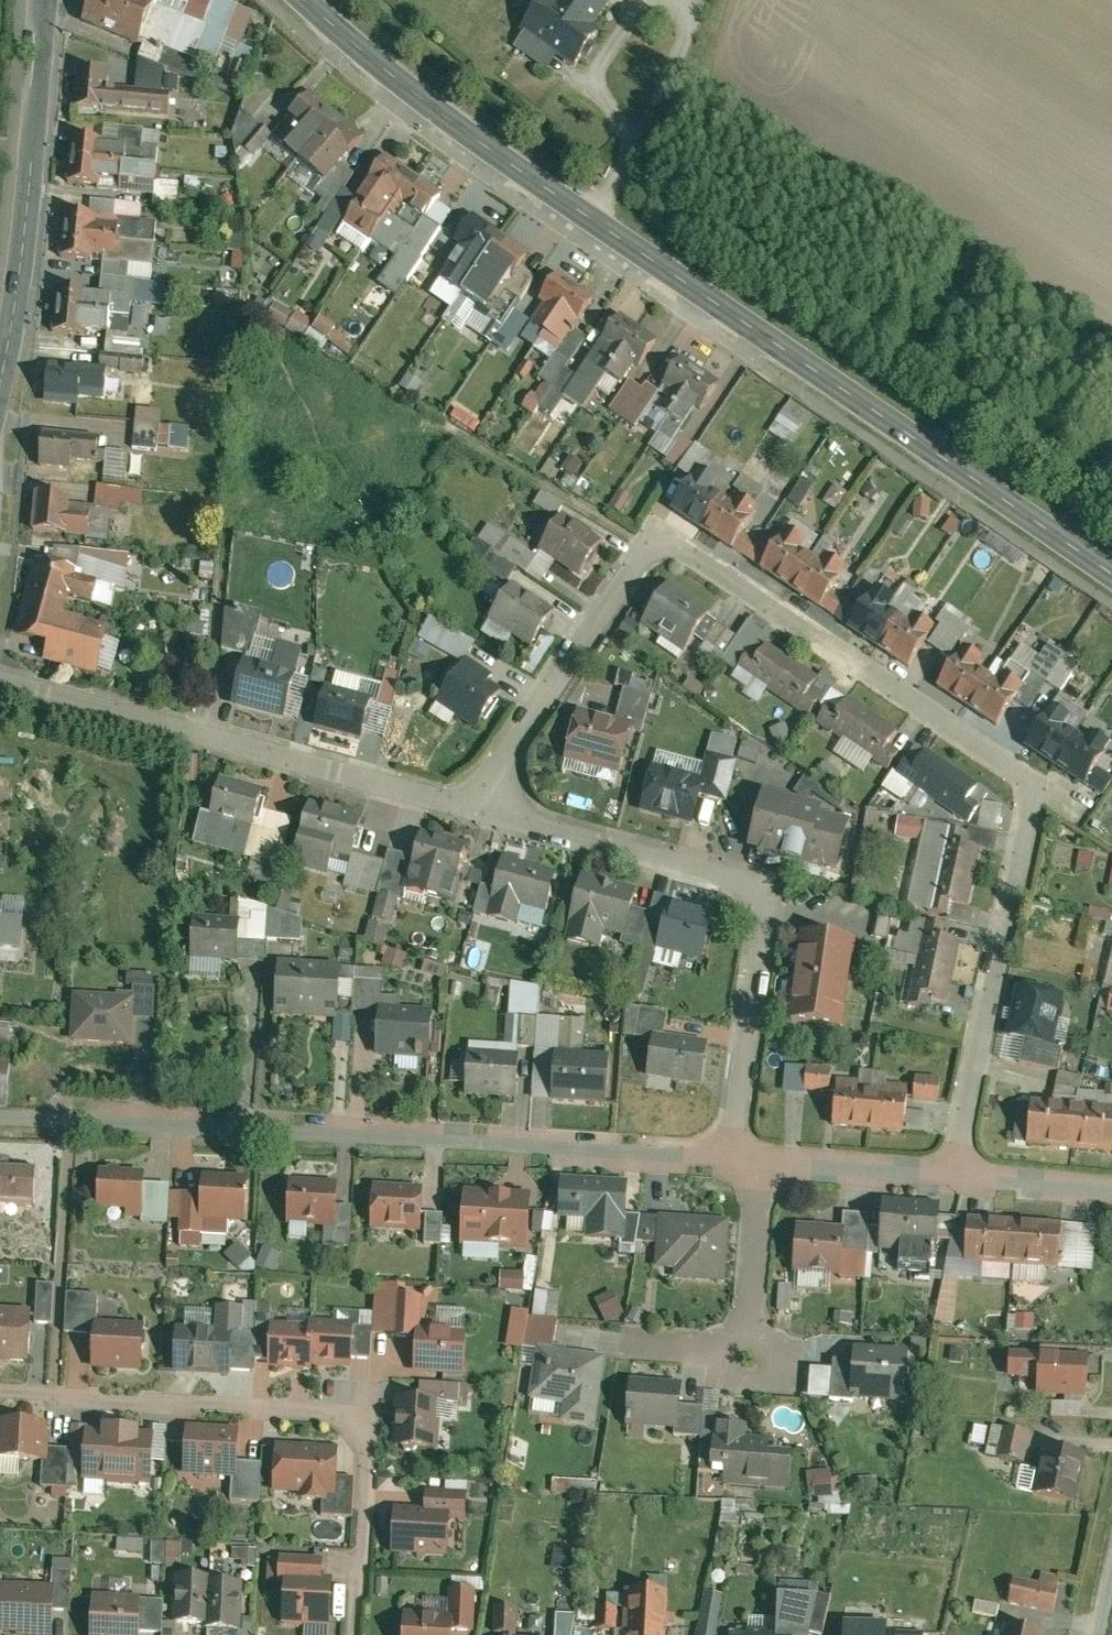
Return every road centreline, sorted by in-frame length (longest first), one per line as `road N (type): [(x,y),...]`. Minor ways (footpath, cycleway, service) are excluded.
road 1 (residential): [(483,794),(532,692),(633,541),(656,527),(680,532),(1013,757),(1021,791),(947,1161)]
road 2 (tertiary): [(1111,576),(583,219),(406,90),(300,0)]
road 3 (residential): [(730,1145),(0,1118)]
road 4 (residential): [(0,1379),(315,1397),(345,1406),(362,1452),(348,1634)]
road 5 (residential): [(483,794),(729,860),(753,874),(730,1145)]
road 6 (residential): [(0,683),(483,794)]
road 7 (tertiary): [(43,0),(21,280),(0,394)]
road 8 (residential): [(756,1147),(748,1352),(629,1340)]
road 9 (track): [(583,219),(632,142),(690,0)]
road 10 (residential): [(947,1161),(756,1147)]
road 11 (residential): [(1111,1169),(947,1161)]

